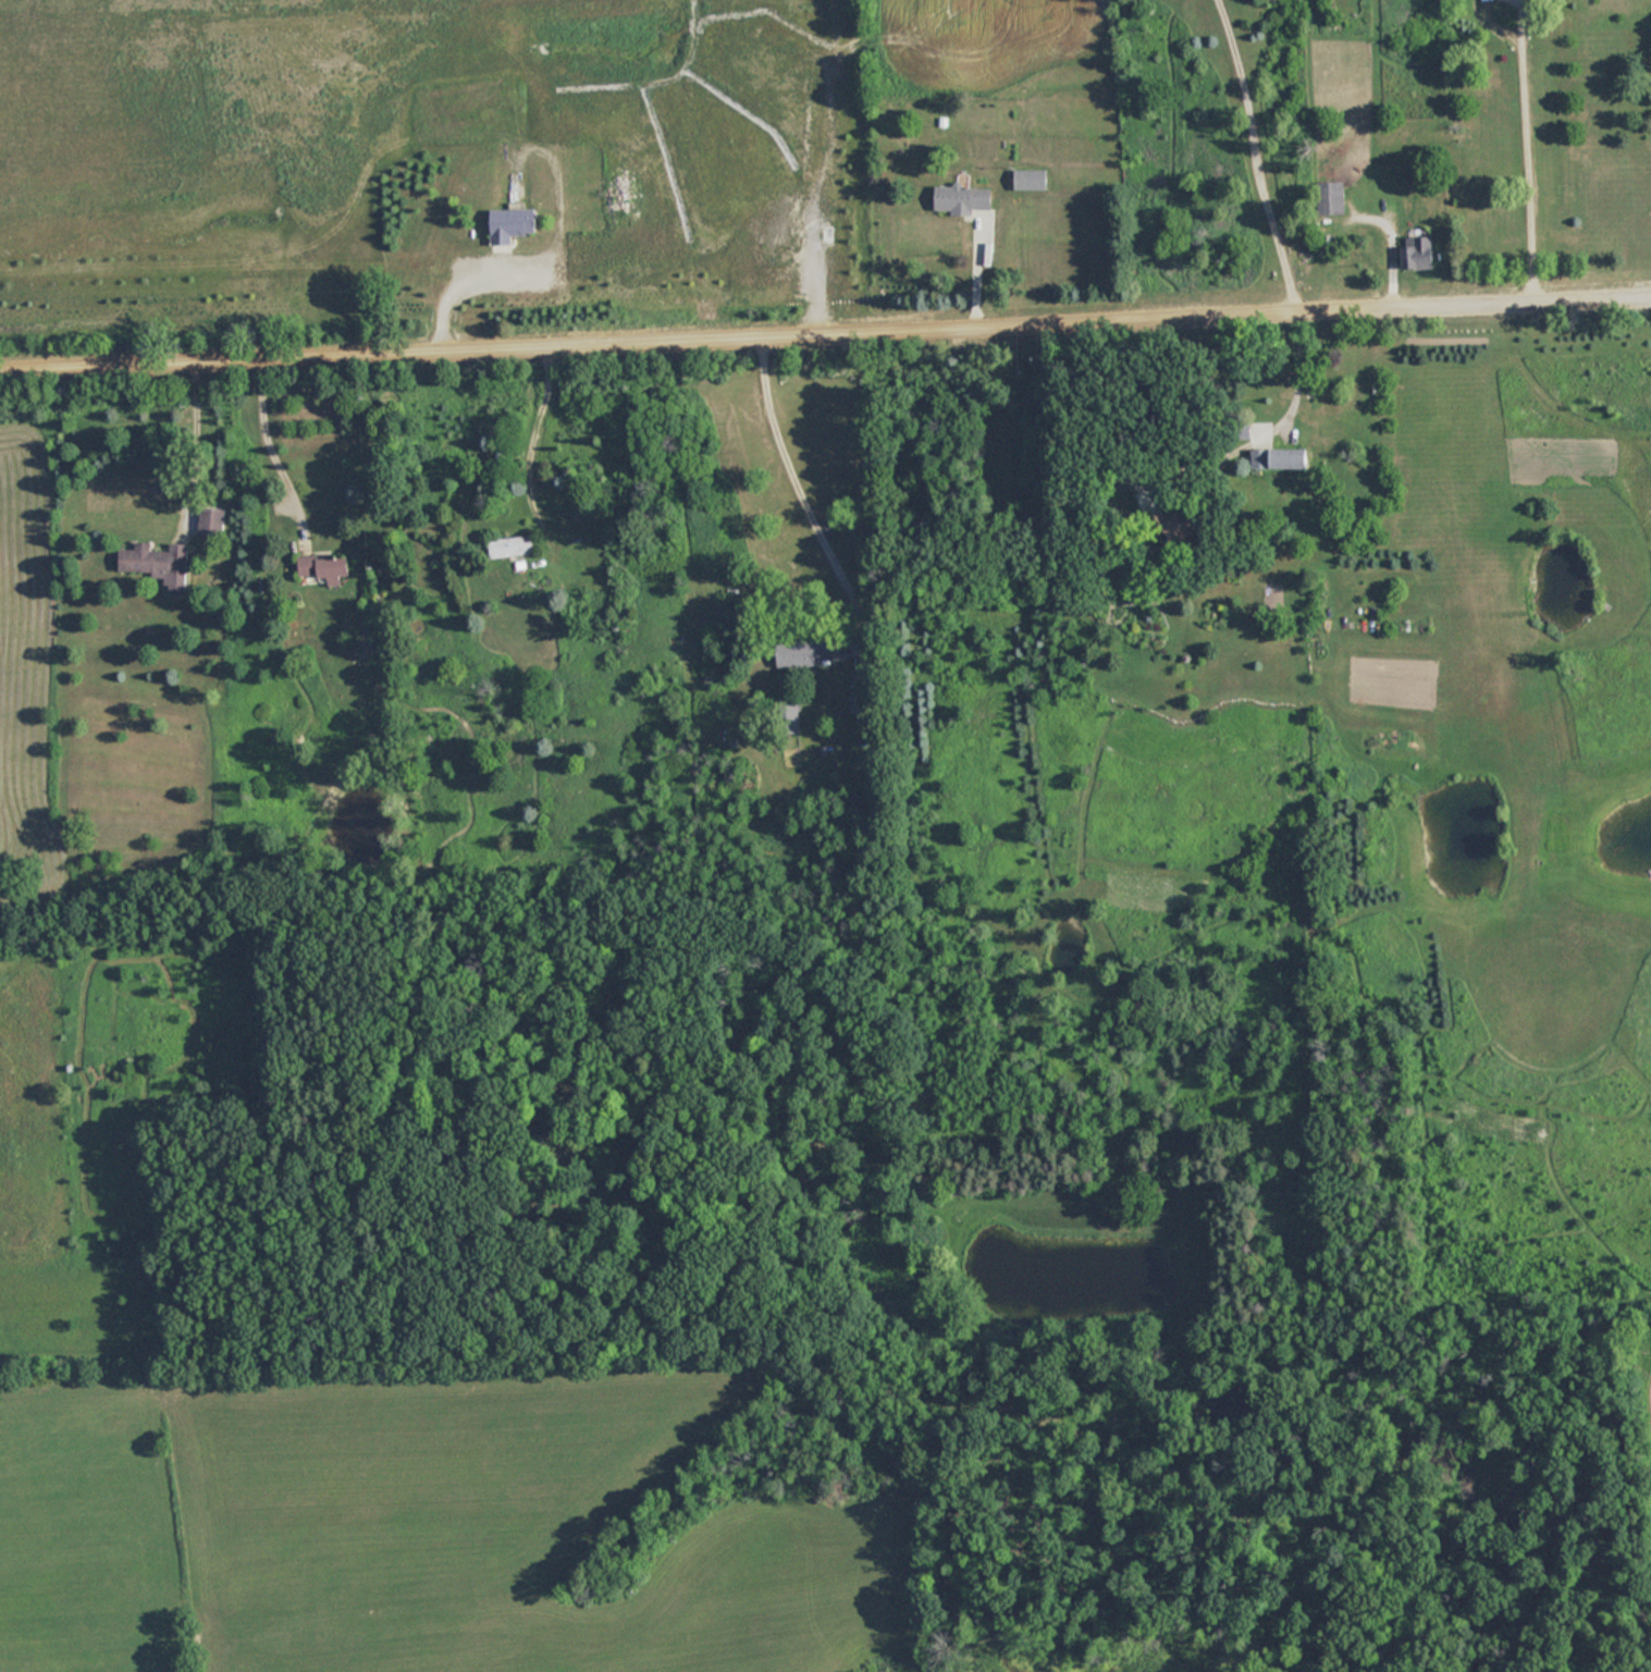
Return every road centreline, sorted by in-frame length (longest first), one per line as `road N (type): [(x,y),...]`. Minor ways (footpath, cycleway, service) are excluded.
road 1 (residential): [(1650,287),(0,359)]

